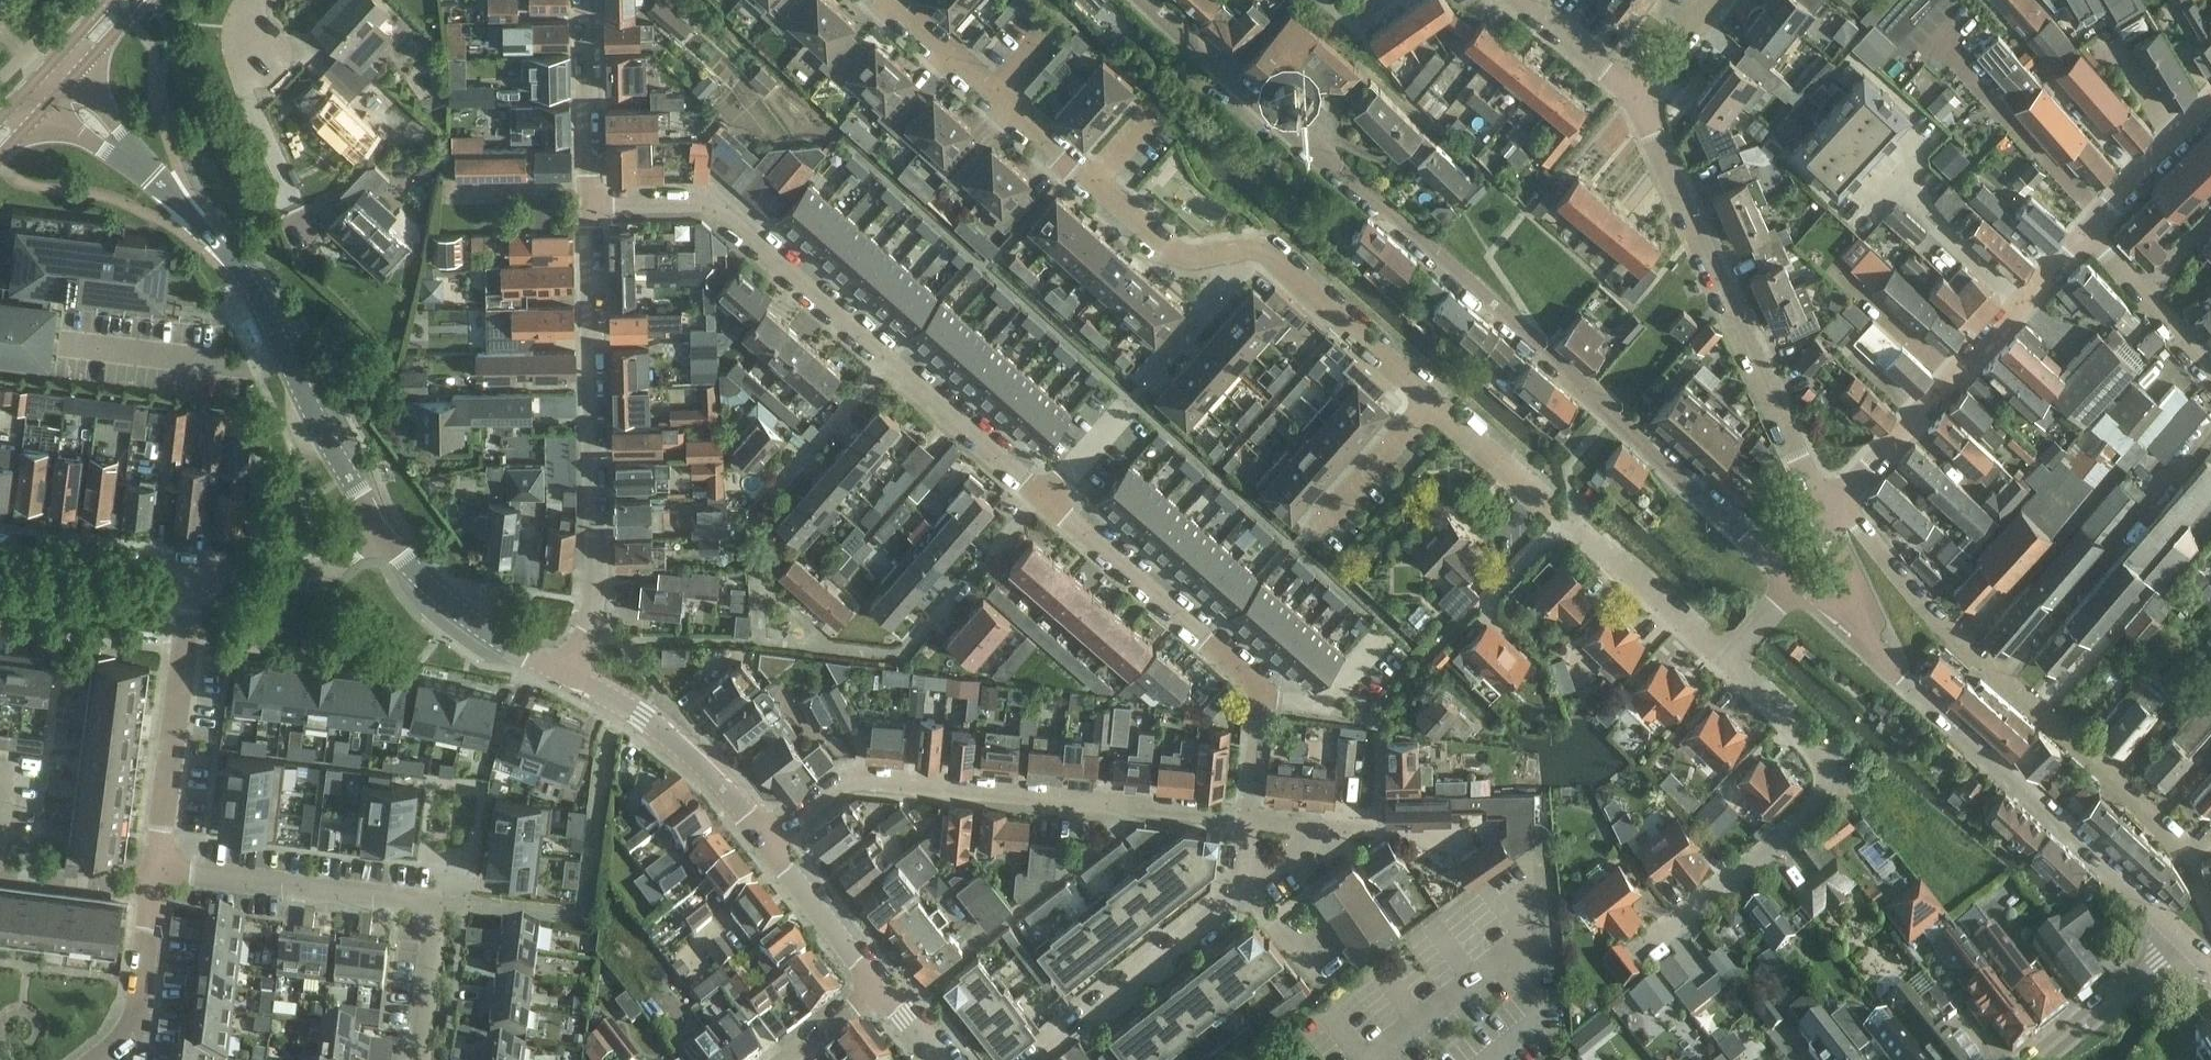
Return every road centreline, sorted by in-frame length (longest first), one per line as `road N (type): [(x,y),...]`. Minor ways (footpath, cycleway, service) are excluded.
road 1 (residential): [(589,203),(707,203),(1246,676),(1262,716),(1247,818)]
road 2 (unclassified): [(1798,587),(1302,135),(1280,133),(1240,96),(1233,75),(1151,0)]
road 3 (unclassified): [(2210,907),(2182,839),(1926,614),(1842,498)]
road 4 (tertiary): [(377,528),(257,298),(221,246),(54,82)]
road 5 (residential): [(769,841),(850,781),(1247,818)]
road 6 (residential): [(563,674),(598,597),(589,203)]
road 7 (residential): [(1821,509),(1635,98)]
road 8 (unclassified): [(2183,939),(1851,635)]
road 9 (residential): [(1089,181),(1173,254),(1192,260),(1265,252),(1429,402)]
road 10 (residential): [(1728,665),(1824,765),(1822,796),(1801,830),(1643,956)]
road 11 (unclassified): [(1842,498),(2086,233)]
road 12 (residential): [(157,870),(194,568)]
road 13 (residential): [(436,903),(157,870)]
road 14 (tertiary): [(769,841),(701,764),(563,674)]
road 15 (residential): [(1031,1059),(1239,896)]
road 16 (tertiary): [(563,674),(463,616),(377,528)]
road 17 (residential): [(1563,519),(1728,665)]
road 18 (residential): [(1239,896),(1339,825),(1247,818)]
road 19 (residential): [(589,203),(584,0)]
road 20 (residential): [(377,528),(313,578),(194,568)]
road 21 (residential): [(194,568),(0,542)]
road 22 (unclassified): [(2210,375),(2086,233)]
road 23 (residential): [(93,1059),(131,1028),(154,891)]
road 24 (tertiary): [(2183,939),(2039,1059)]
road 25 (tertiary): [(875,990),(769,841)]
road 26 (residential): [(1438,647),(1563,519)]
road 27 (residential): [(1429,402),(1563,519)]
road 28 (residential): [(1429,402),(1311,534)]
road 29 (residential): [(420,1059),(436,903)]
road 30 (residential): [(0,867),(154,891)]
road 31 (residential): [(1517,0),(1635,98)]
road 32 (residential): [(2101,215),(2210,118)]
road 33 (residential): [(885,0),(992,97)]
road 34 (residential): [(1851,635),(1870,613),(1821,509)]
road 35 (residential): [(992,97),(1089,181)]
road 36 (residential): [(1635,98),(1714,0)]

